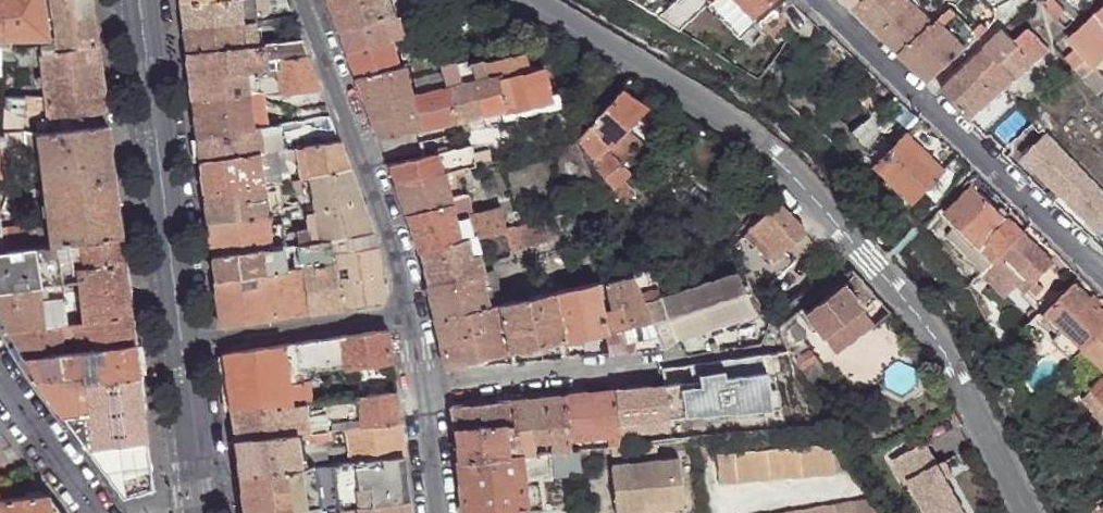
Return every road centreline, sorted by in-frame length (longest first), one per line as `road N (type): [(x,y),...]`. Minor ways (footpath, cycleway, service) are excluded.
road 1 (residential): [(1025,512),(929,328),(778,156),(535,0)]
road 2 (residential): [(826,0),(1102,276)]
road 3 (tertiary): [(194,346),(149,0)]
road 4 (residential): [(408,312),(390,234),(306,0)]
road 5 (residential): [(418,387),(686,358)]
road 6 (residential): [(194,346),(408,312)]
road 7 (tertiary): [(210,512),(194,346)]
road 8 (tertiary): [(0,379),(94,512)]
road 9 (residential): [(433,512),(418,387)]

